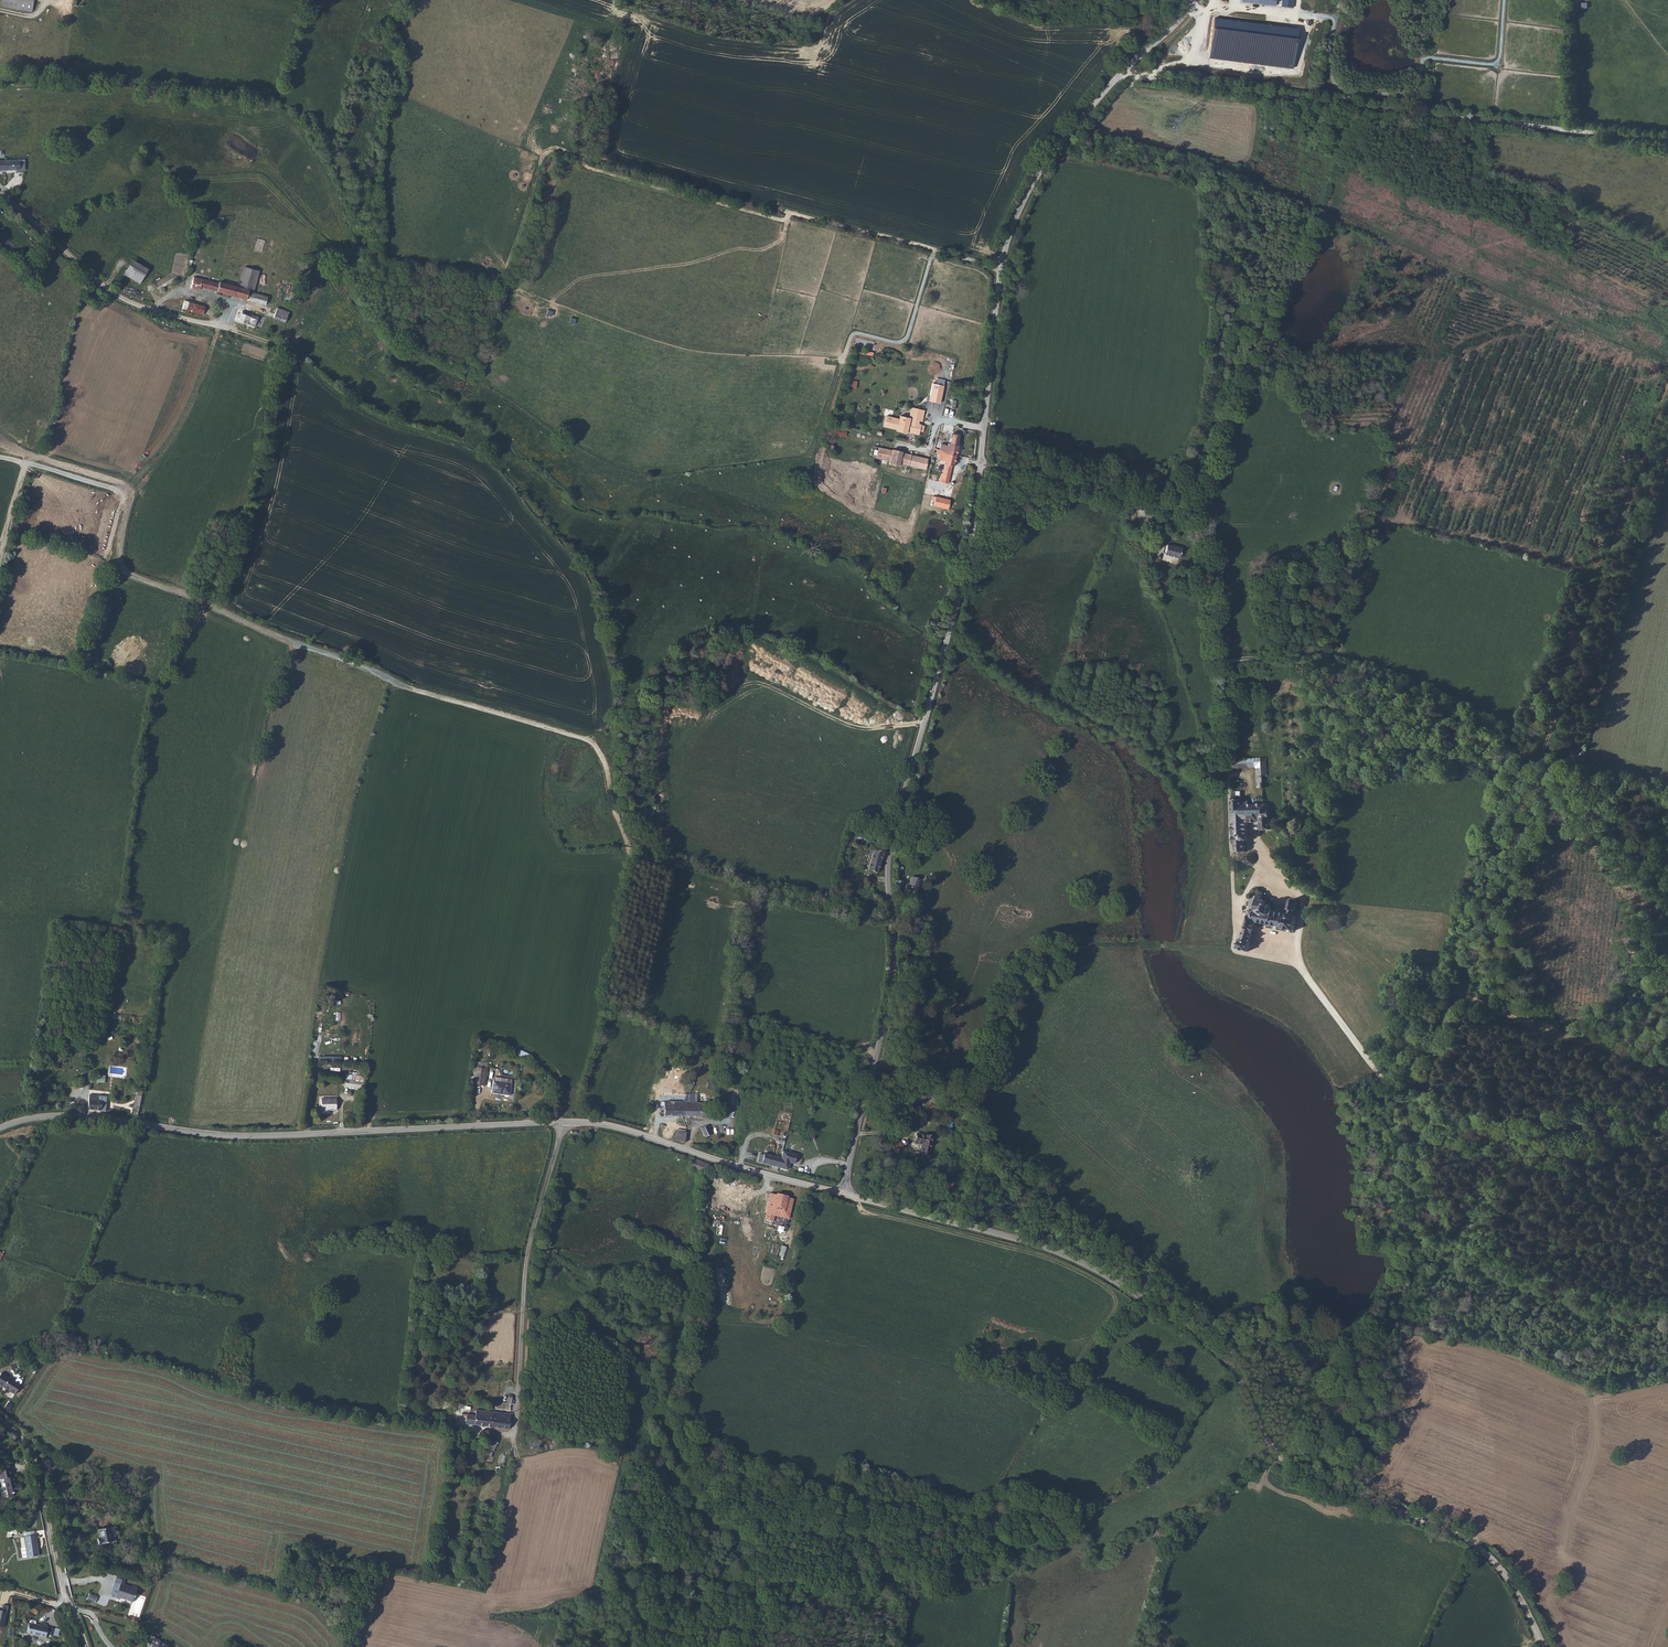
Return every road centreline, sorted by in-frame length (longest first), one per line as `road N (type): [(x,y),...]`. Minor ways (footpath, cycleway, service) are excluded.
road 1 (unclassified): [(1548,1646),(1498,1567),(1466,1539),(1303,1474),(1262,1436),(1235,1371),(1204,1340),(1116,1280),(1058,1252),(843,1195)]
road 2 (unclassified): [(843,1195),(890,1002),(887,865),(962,596),(982,466)]
road 3 (track): [(217,326),(177,433),(116,507),(105,554),(111,567),(381,676)]
road 4 (track): [(1123,73),(1258,98),(1667,145)]
road 5 (unclassified): [(986,428),(999,294),(1019,207),(1073,130),(1190,0)]
road 6 (unclassified): [(1667,1132),(1581,1147),(1504,1135),(1423,1109),(1371,1058),(1286,949)]
road 7 (track): [(1667,392),(1544,758)]
road 8 (unclassified): [(563,1122),(193,1133)]
road 9 (unclassified): [(1220,668),(1202,556),(1187,517),(982,466)]
road 10 (unclassified): [(513,1435),(530,1250),(563,1122)]
road 11 (unclassified): [(843,1195),(617,1127),(563,1122)]
road 12 (unclassified): [(1667,1070),(1493,1008),(1405,950)]
road 13 (unclassified): [(0,190),(113,294),(235,330)]
road 14 (track): [(645,1016),(731,1045),(754,890)]
road 15 (residential): [(0,1421),(29,1448),(38,1470),(69,1602)]
road 16 (unclassified): [(0,1128),(48,1115),(193,1133)]
road 17 (track): [(454,443),(512,275)]

